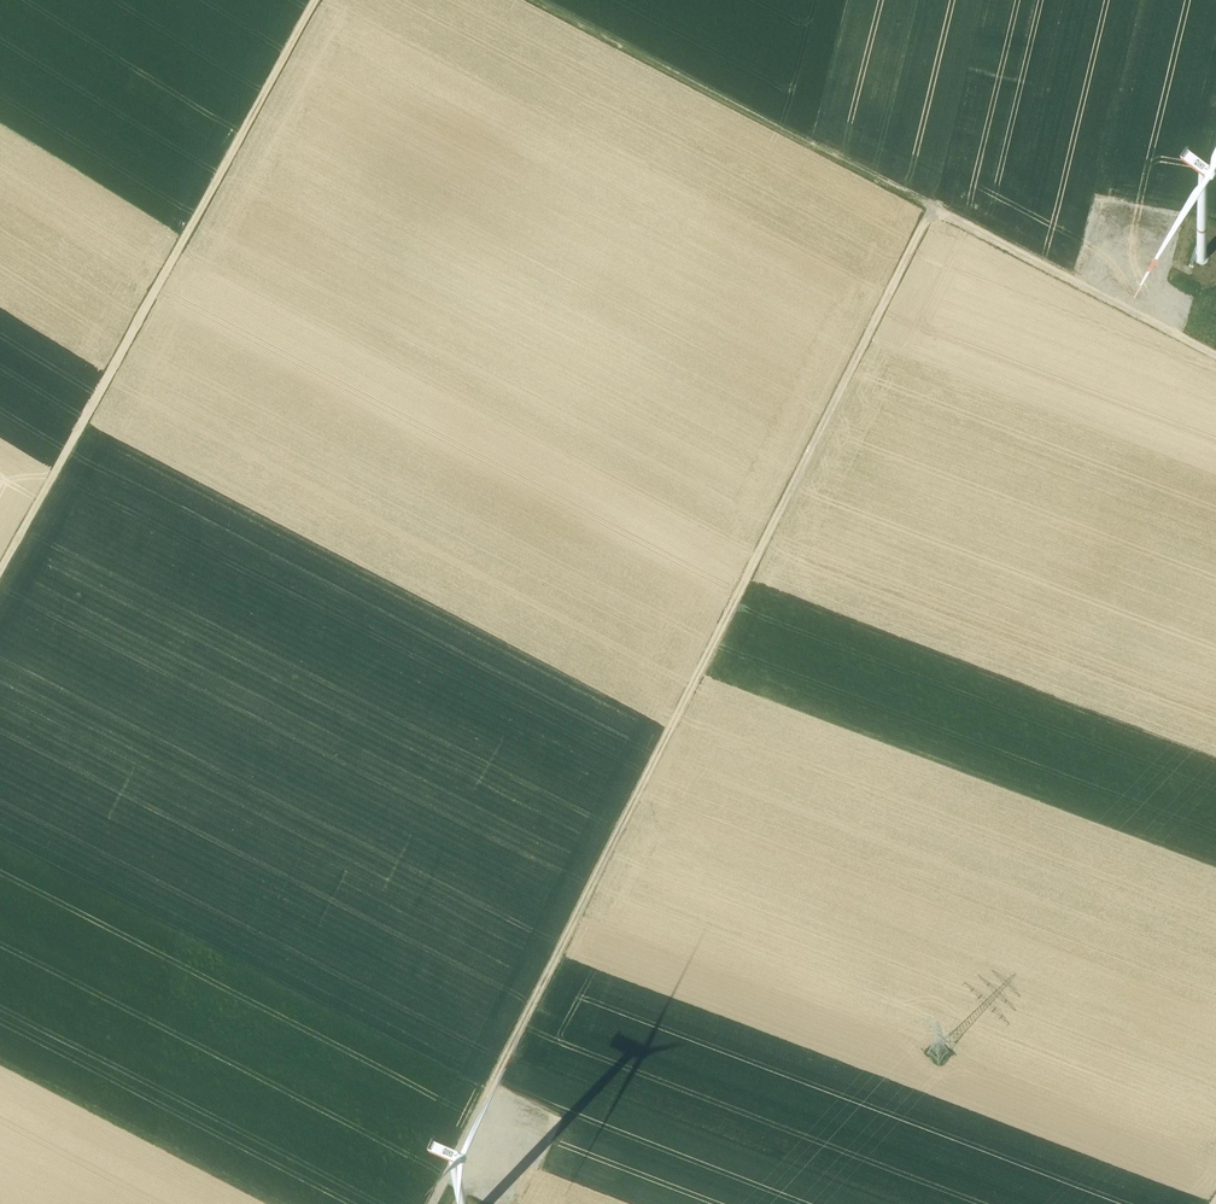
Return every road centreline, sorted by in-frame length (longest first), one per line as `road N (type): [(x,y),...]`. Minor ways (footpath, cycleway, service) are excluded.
road 1 (track): [(446,1203),(943,217)]
road 2 (track): [(531,0),(1215,357)]
road 3 (track): [(0,574),(315,0)]
road 4 (track): [(0,1066),(266,1203)]

